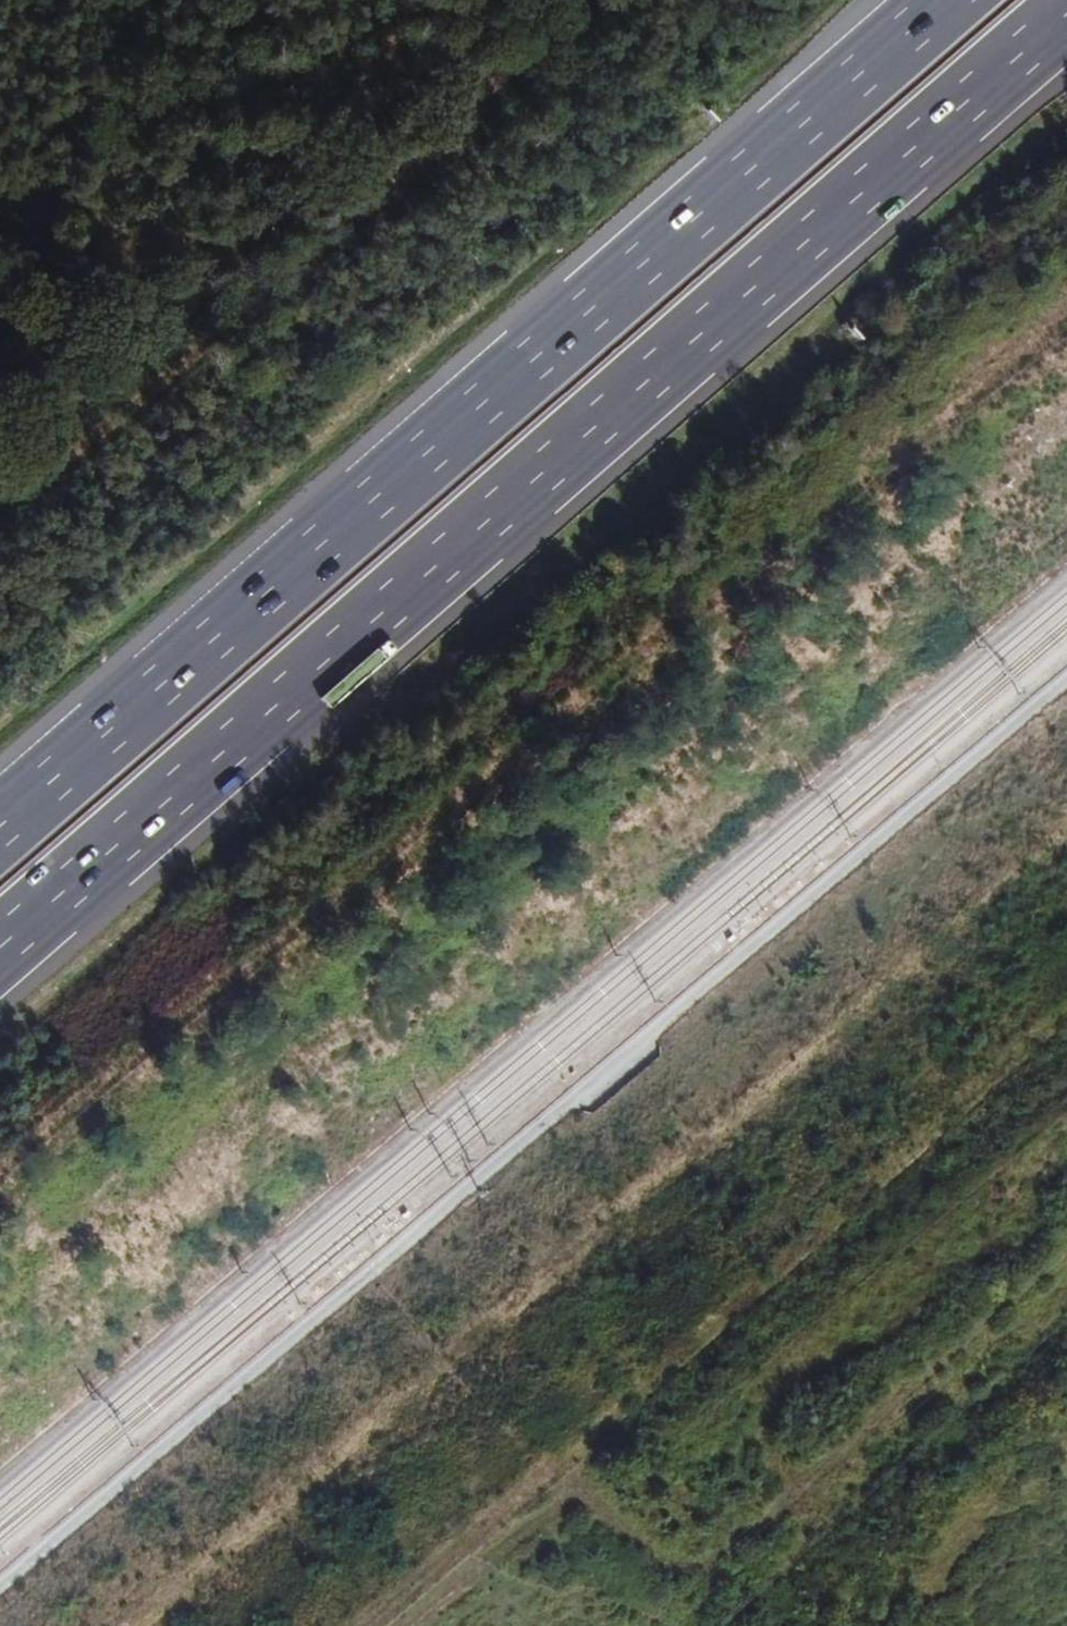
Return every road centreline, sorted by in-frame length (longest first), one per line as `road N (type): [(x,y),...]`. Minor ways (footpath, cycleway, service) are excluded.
road 1 (motorway): [(0,949),(1066,16)]
road 2 (motorway): [(942,0),(0,824)]
road 3 (track): [(141,1625),(1066,838)]
road 4 (track): [(1066,1026),(363,1625)]
road 5 (track): [(567,0),(433,156),(140,399),(0,496)]

